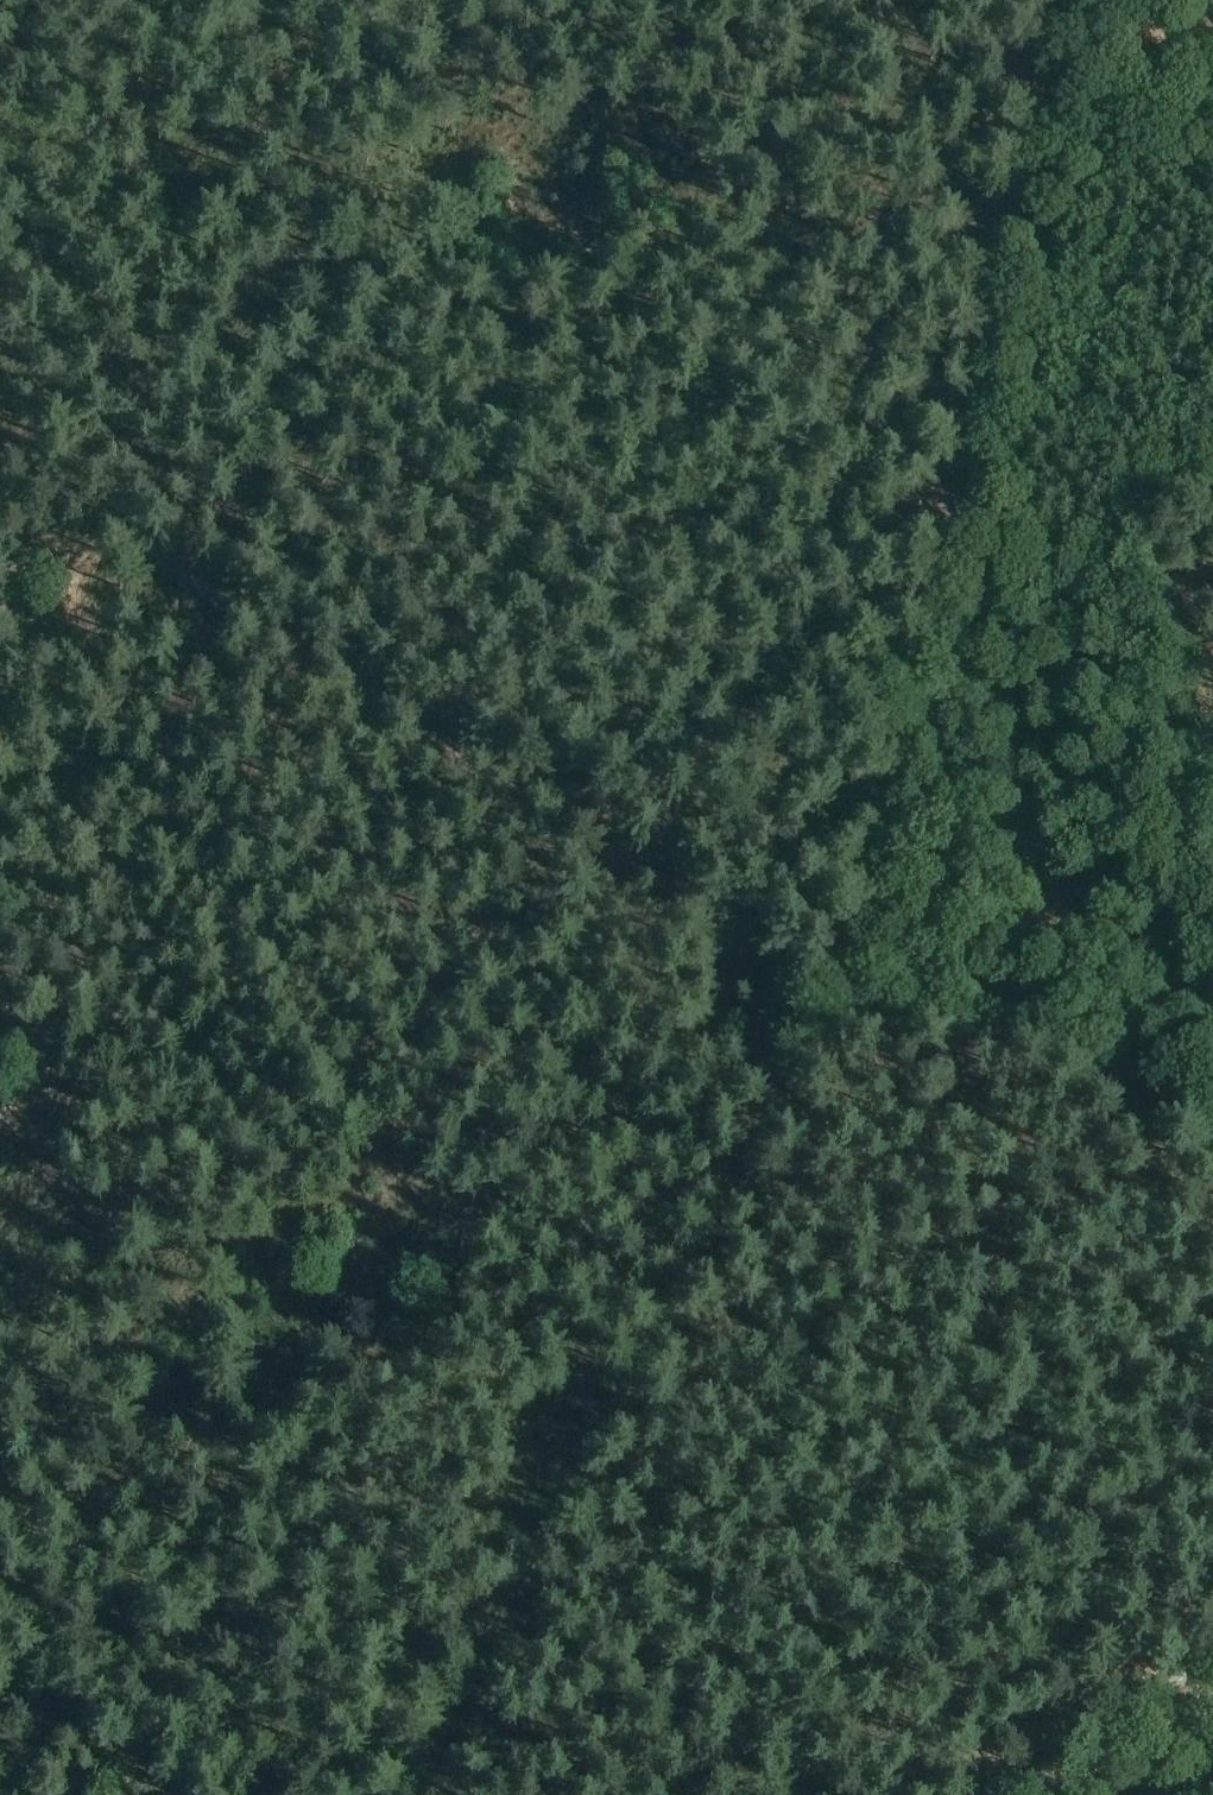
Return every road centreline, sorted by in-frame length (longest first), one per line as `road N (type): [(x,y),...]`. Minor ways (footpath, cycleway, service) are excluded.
road 1 (track): [(1040,0),(846,993)]
road 2 (track): [(846,993),(0,448)]
road 3 (track): [(846,993),(419,1794)]
road 4 (track): [(846,993),(1212,1107)]

